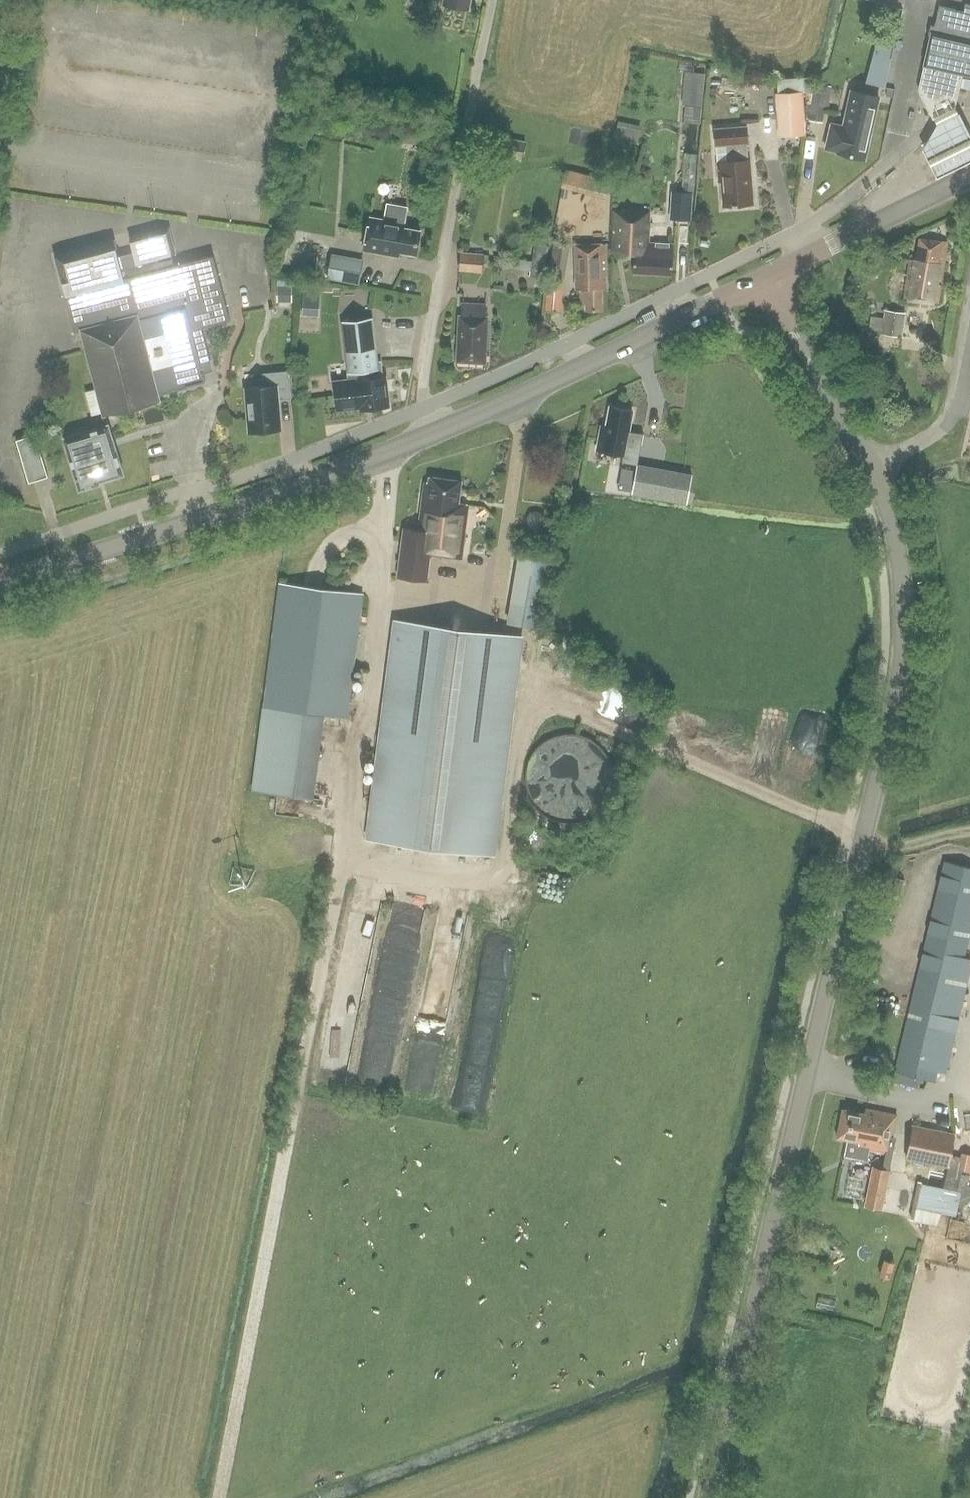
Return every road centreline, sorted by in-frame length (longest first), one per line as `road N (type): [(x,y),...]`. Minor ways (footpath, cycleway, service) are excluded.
road 1 (tertiary): [(708,1497),(839,945),(890,691),(900,600),(891,532),(870,468)]
road 2 (tertiary): [(0,581),(395,449),(768,278)]
road 3 (tertiary): [(768,278),(969,179)]
road 4 (tertiary): [(870,468),(768,278)]
road 5 (unclassified): [(870,468),(928,437),(955,408),(969,347)]

